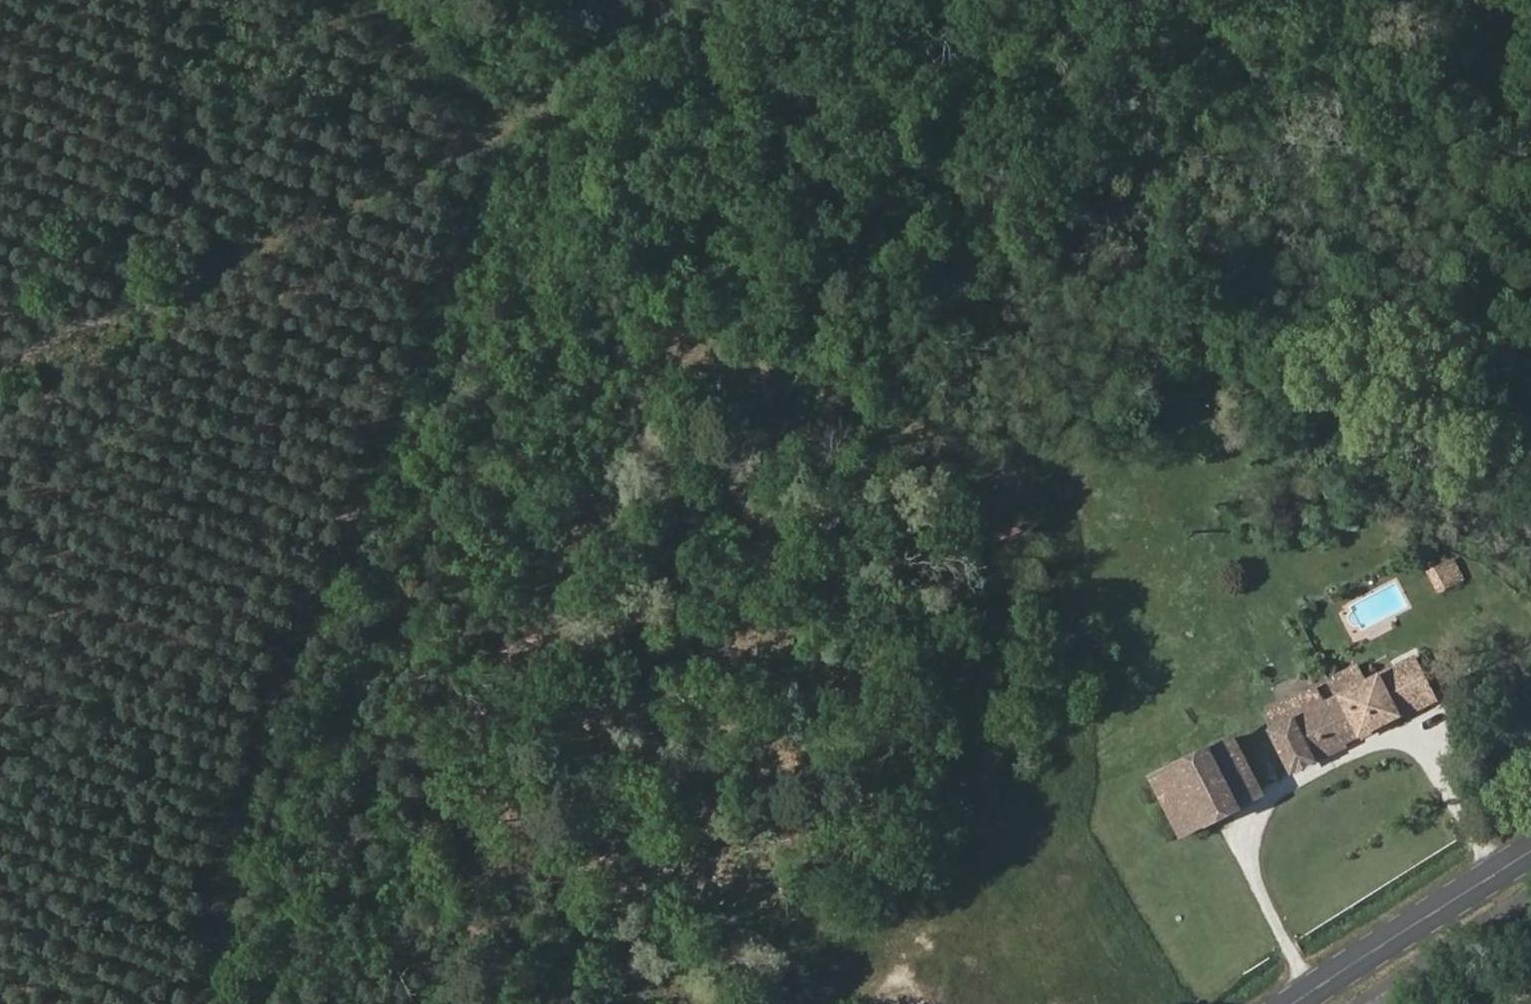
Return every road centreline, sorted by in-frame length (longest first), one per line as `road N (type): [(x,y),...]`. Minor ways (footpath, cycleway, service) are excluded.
road 1 (track): [(0,355),(517,125)]
road 2 (primary): [(1530,852),(1291,1003)]
road 3 (track): [(373,0),(517,125)]

